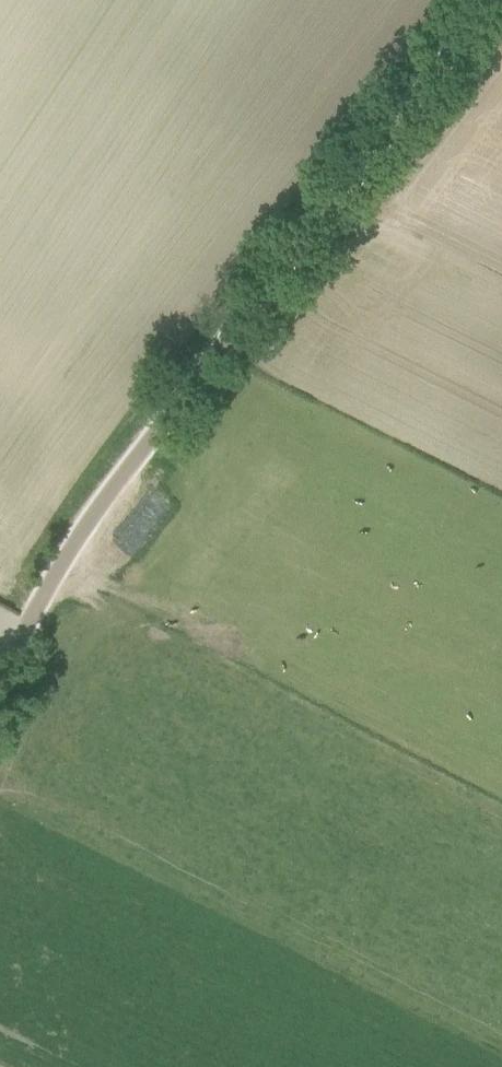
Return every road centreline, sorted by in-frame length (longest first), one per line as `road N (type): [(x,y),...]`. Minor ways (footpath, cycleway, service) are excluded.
road 1 (unclassified): [(0,681),(97,508),(493,0)]

